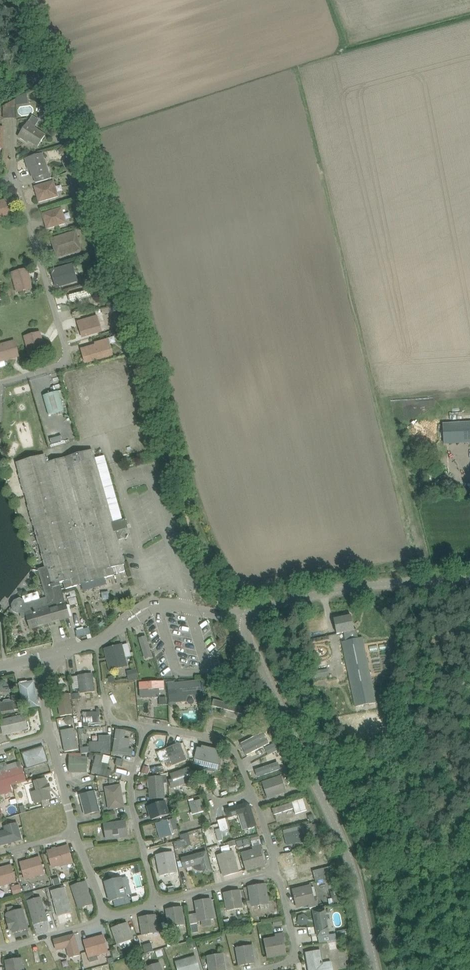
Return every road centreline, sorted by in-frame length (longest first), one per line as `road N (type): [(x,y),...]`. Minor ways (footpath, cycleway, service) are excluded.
road 1 (unclassified): [(377,969),(350,847),(244,614)]
road 2 (residential): [(0,383),(59,367),(67,356),(17,179)]
road 3 (unclassified): [(244,614),(337,591),(469,580)]
road 4 (residential): [(279,872),(240,755),(225,737),(148,726)]
road 5 (residential): [(160,905),(132,798),(148,726)]
road 6 (residential): [(160,905),(279,872)]

